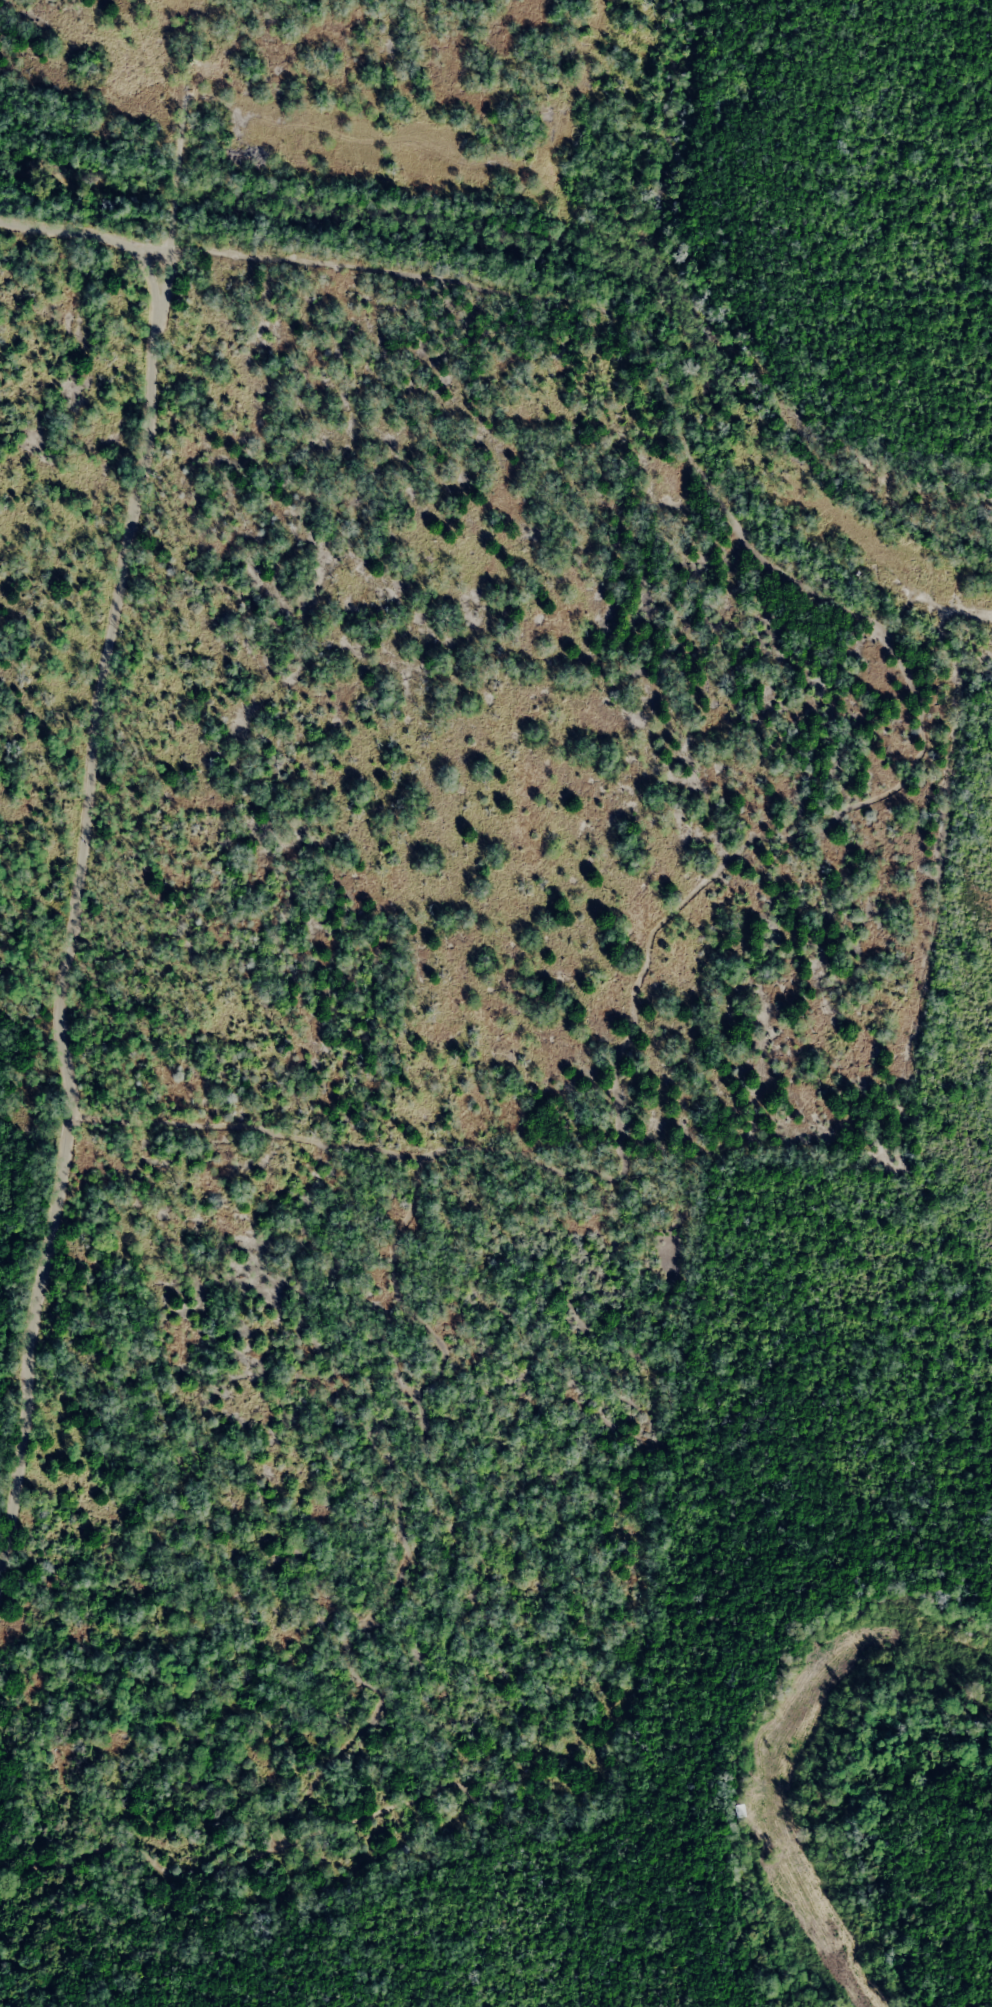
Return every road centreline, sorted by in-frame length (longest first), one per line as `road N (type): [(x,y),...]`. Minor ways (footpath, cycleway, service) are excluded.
road 1 (track): [(0,1408),(193,0)]

